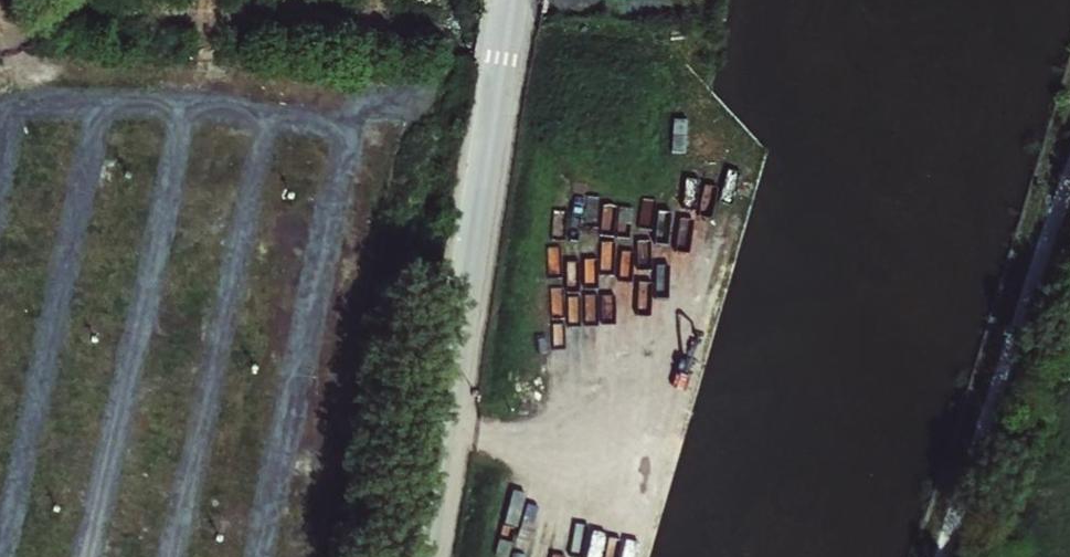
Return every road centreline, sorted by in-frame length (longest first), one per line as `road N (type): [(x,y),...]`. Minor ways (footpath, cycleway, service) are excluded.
road 1 (residential): [(429,556),(512,0)]

